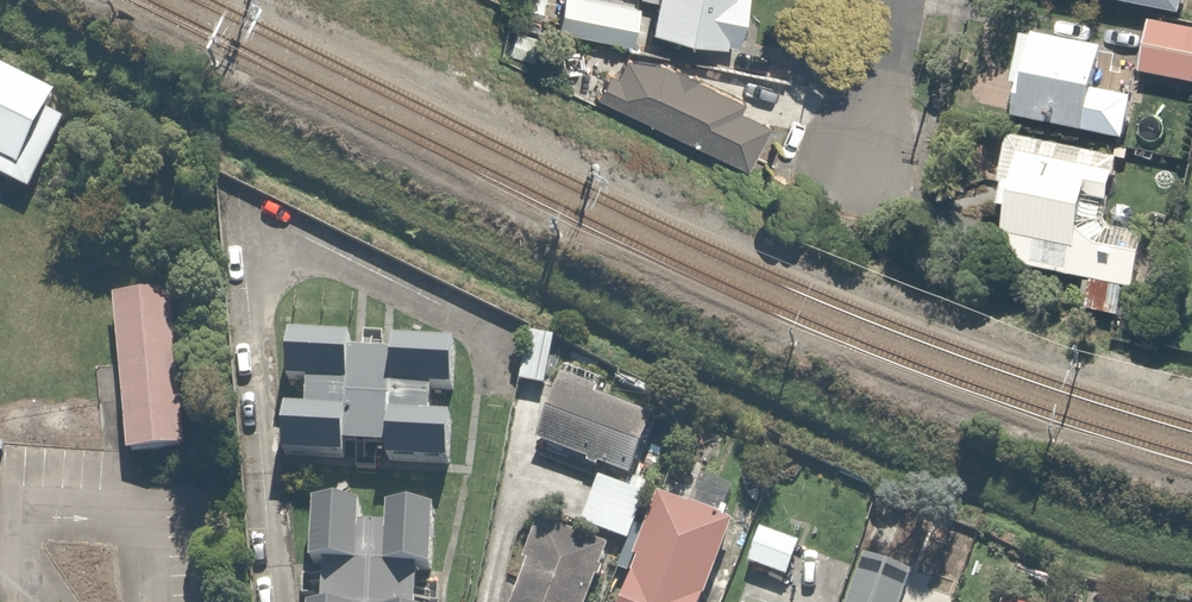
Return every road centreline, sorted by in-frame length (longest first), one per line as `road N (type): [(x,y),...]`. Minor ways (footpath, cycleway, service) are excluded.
road 1 (residential): [(884,0),(850,157)]

